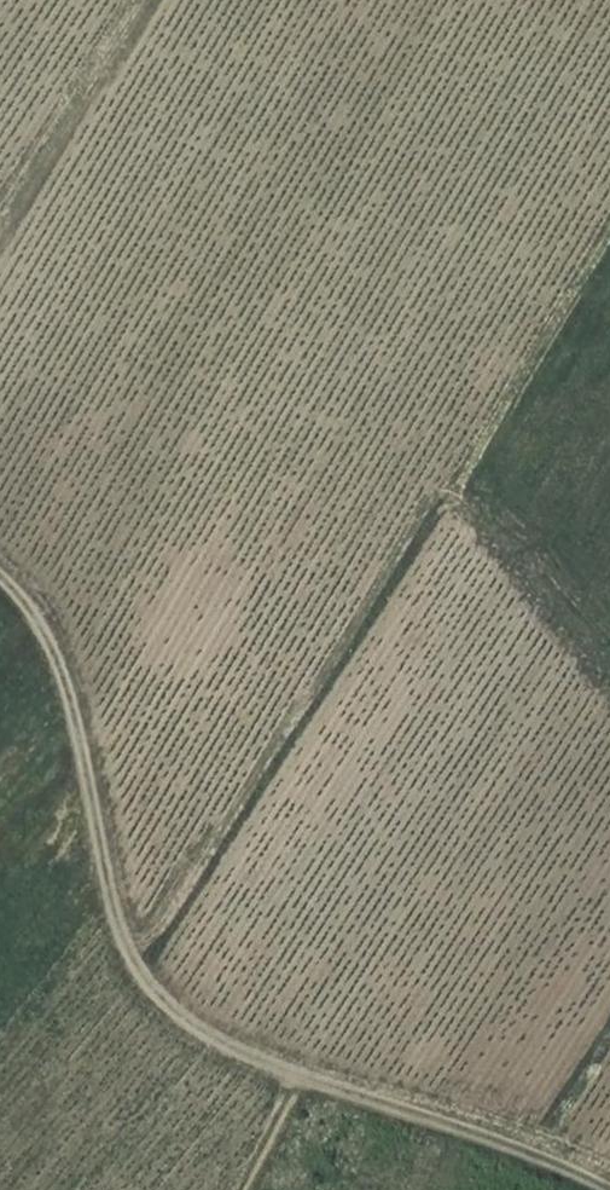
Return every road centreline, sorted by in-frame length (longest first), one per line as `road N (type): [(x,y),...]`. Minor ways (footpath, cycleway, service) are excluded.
road 1 (track): [(609,1189),(188,1022),(122,941),(48,630),(0,581)]

